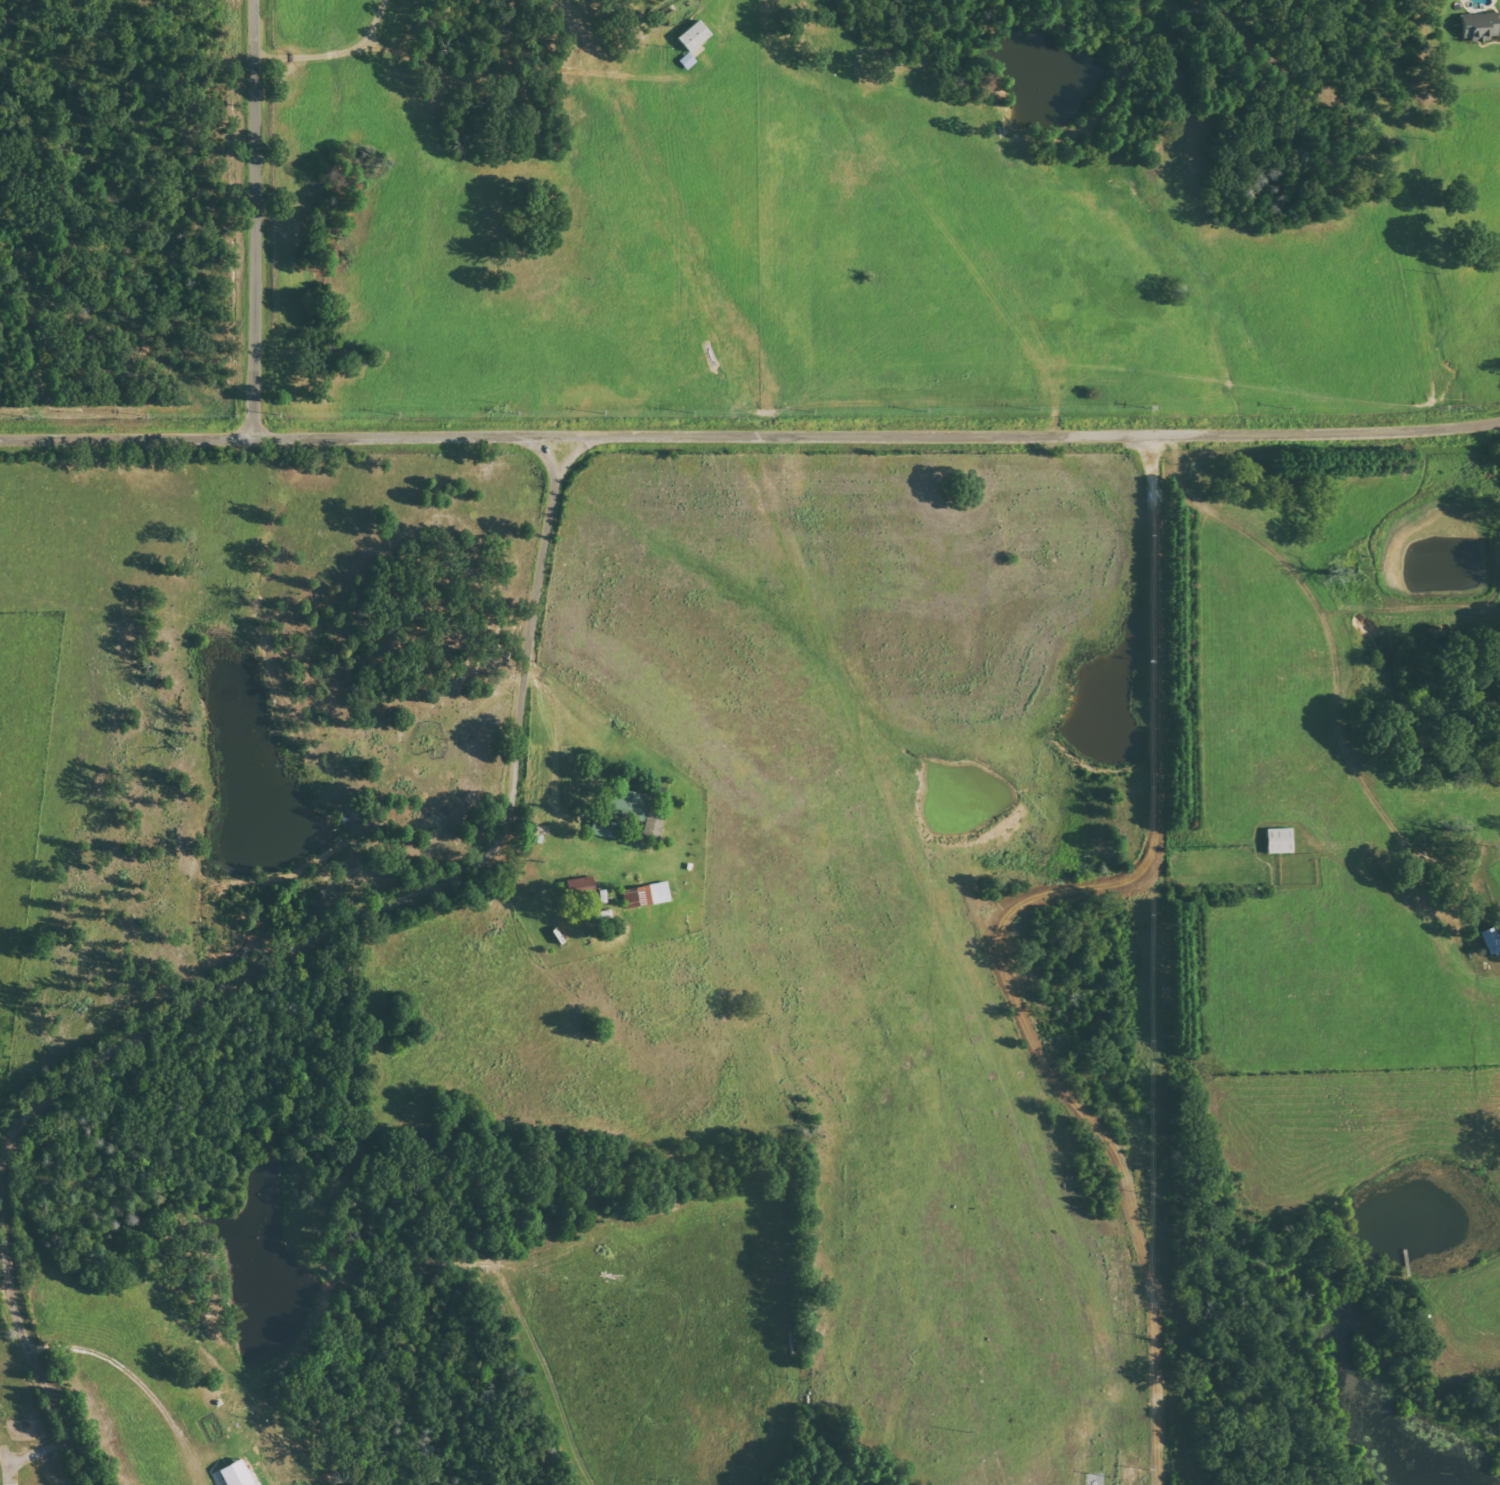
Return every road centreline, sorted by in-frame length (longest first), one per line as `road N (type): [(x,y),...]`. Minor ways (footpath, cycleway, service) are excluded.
road 1 (residential): [(0,441),(1247,435),(1499,420)]
road 2 (residential): [(0,1195),(39,1121),(94,1065),(380,934),(495,828),(526,753),(562,436)]
road 3 (track): [(1153,436),(1167,1109)]
road 4 (residential): [(256,438),(256,0)]
road 5 (residential): [(69,1484),(0,1304)]

